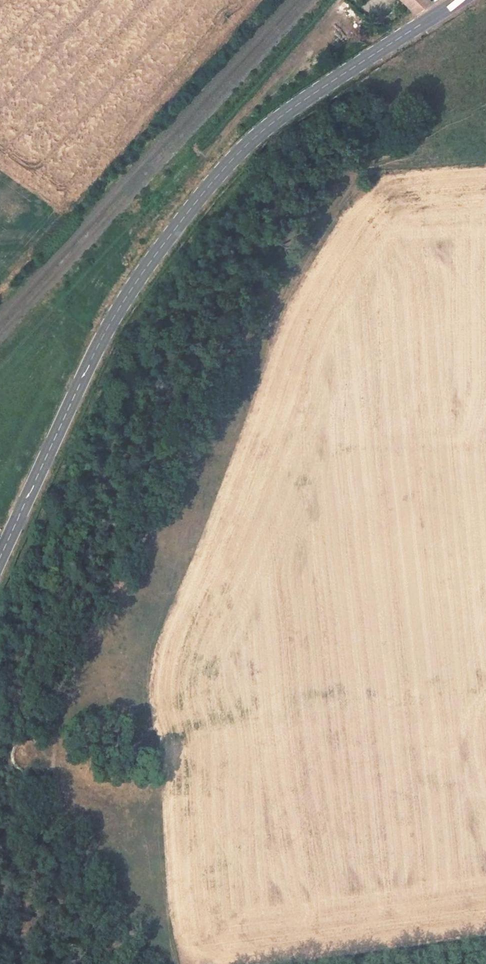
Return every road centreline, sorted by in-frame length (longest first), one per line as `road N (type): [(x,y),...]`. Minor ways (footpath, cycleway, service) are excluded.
road 1 (secondary): [(466,0),(270,126),(179,214),(116,302),(0,559)]

